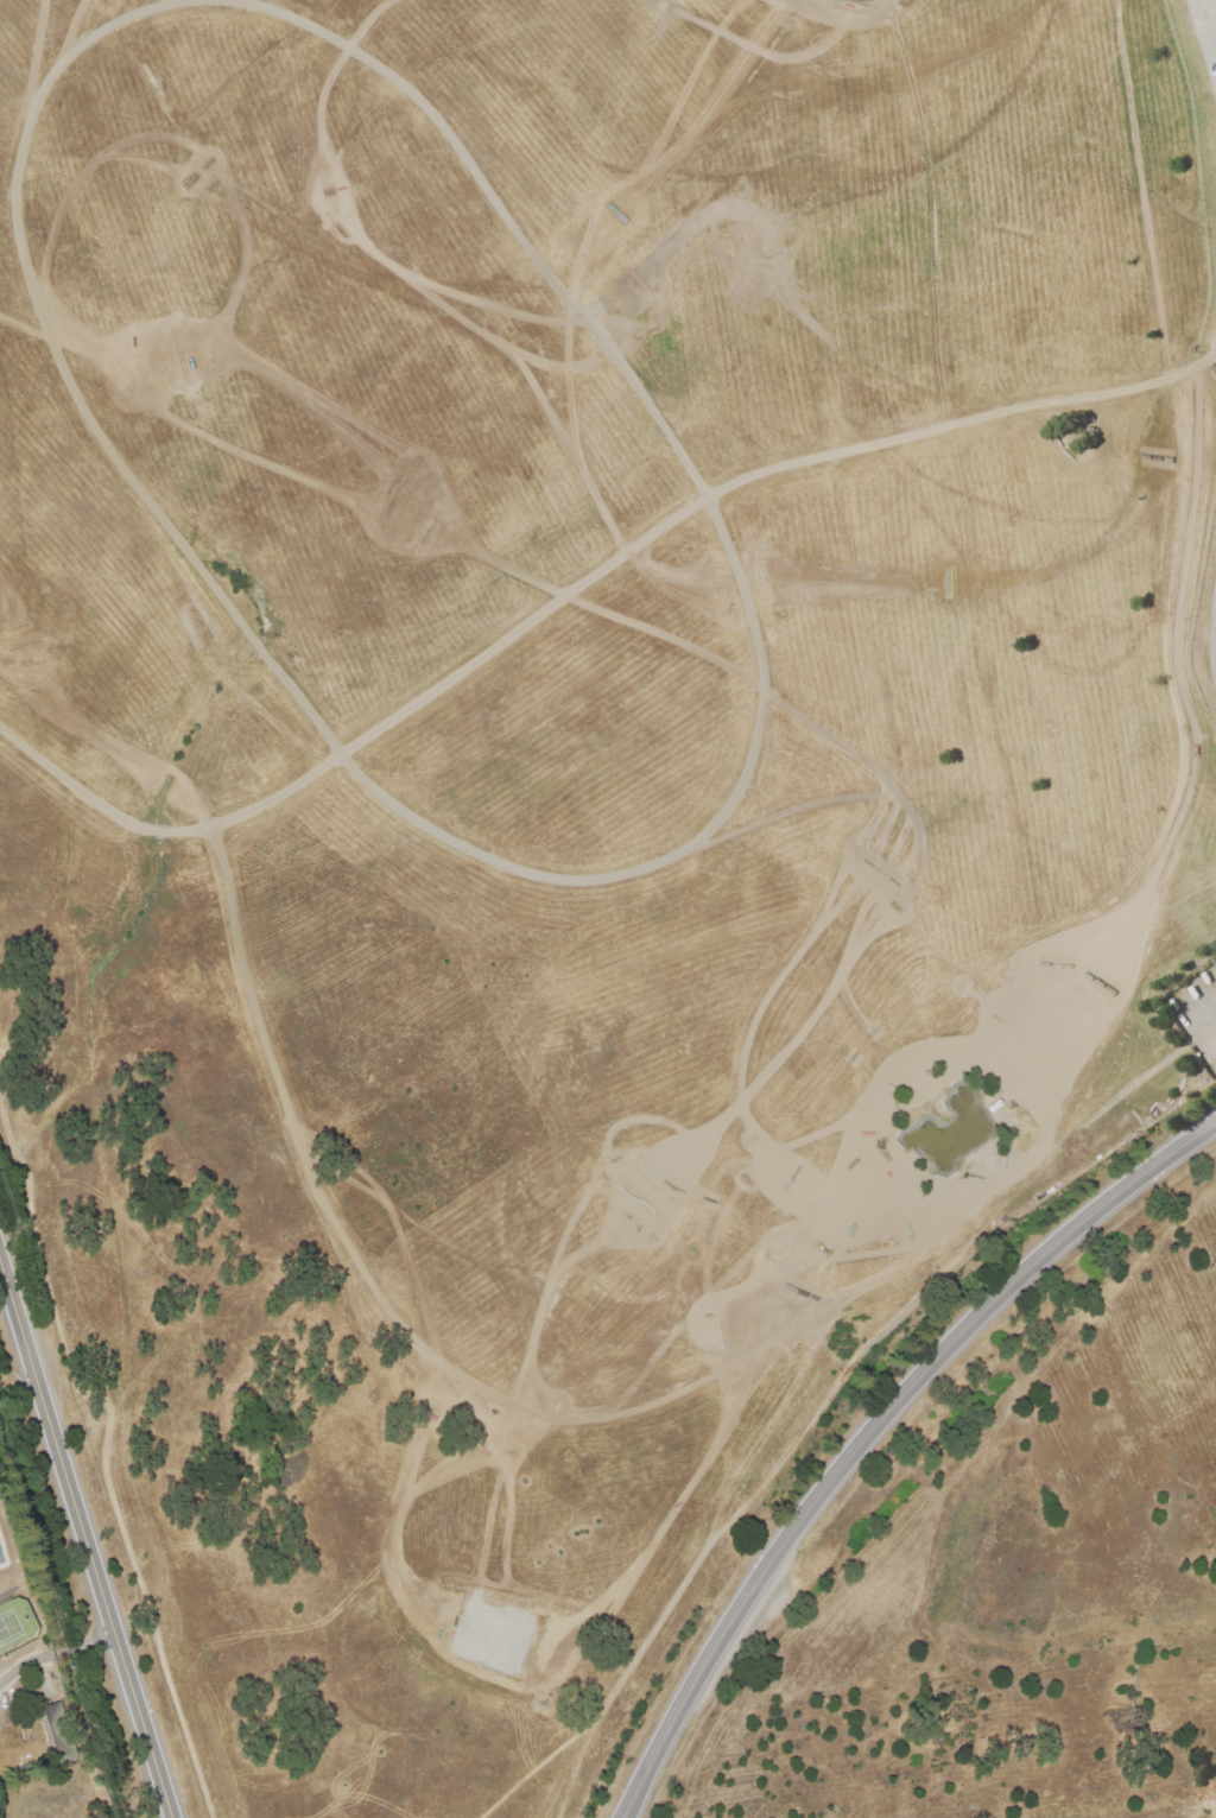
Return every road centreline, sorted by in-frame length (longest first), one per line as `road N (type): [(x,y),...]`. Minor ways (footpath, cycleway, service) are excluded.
road 1 (secondary): [(1215,1119),(1112,1195),(918,1367),(720,1640),(633,1817)]
road 2 (residential): [(0,1275),(171,1817)]

